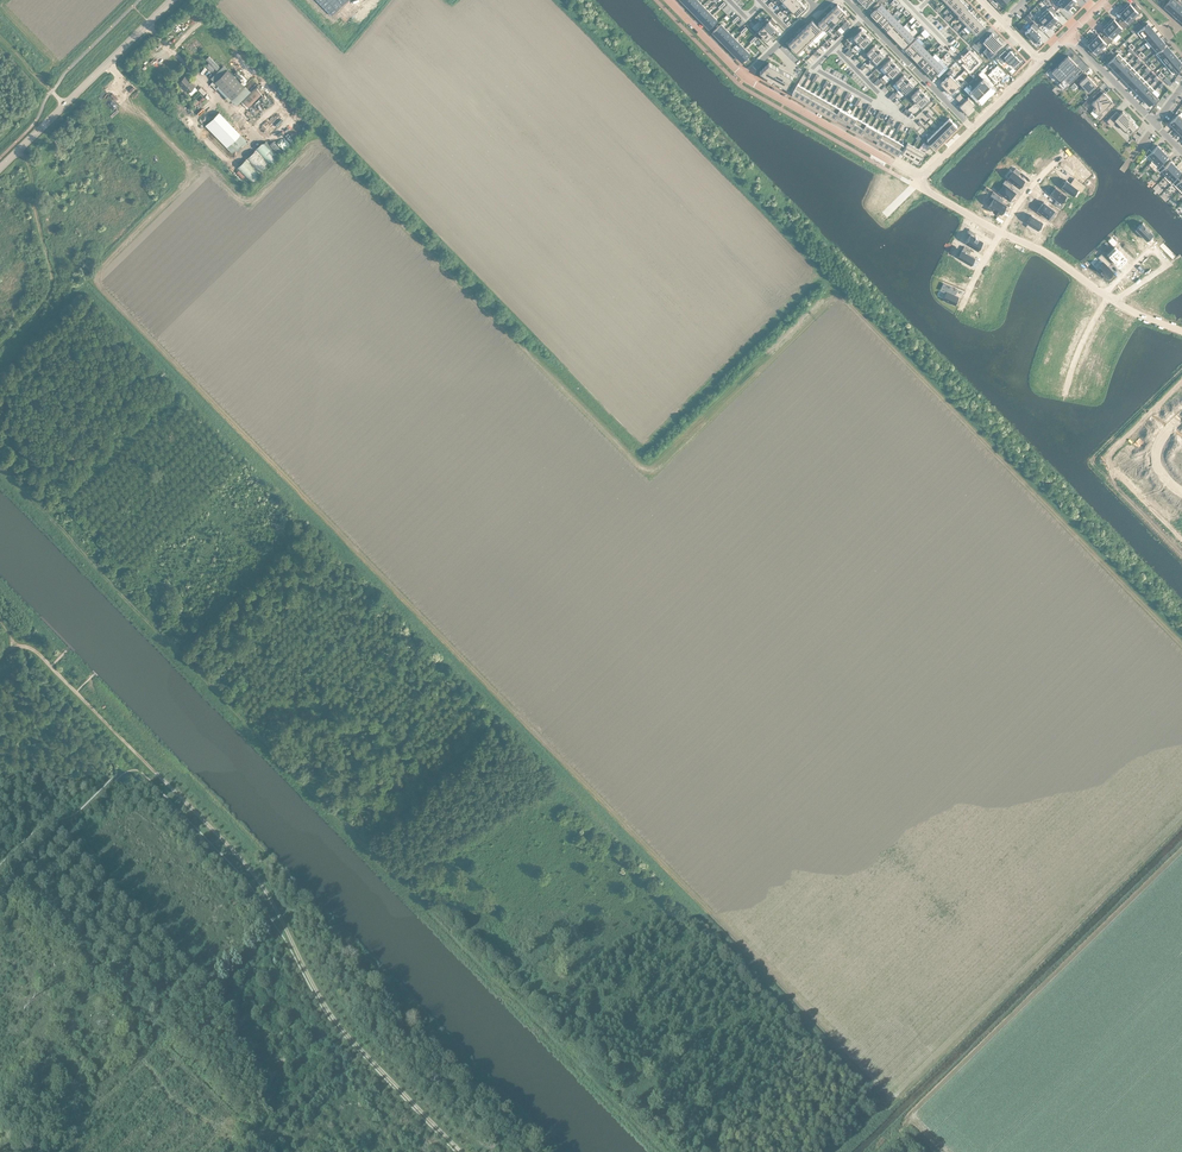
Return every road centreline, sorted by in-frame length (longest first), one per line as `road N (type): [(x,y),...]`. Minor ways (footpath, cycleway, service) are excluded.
road 1 (track): [(0,469),(664,1151)]
road 2 (track): [(462,1151),(337,1023),(245,863),(35,649),(18,642)]
road 3 (track): [(841,1151),(880,1114),(882,1102),(561,775)]
road 4 (tertiary): [(0,164),(170,0)]
road 5 (track): [(18,146),(30,168),(49,269),(47,291),(0,336)]
road 6 (residential): [(745,76),(918,176)]
road 7 (residential): [(971,126),(863,16)]
road 8 (residential): [(1107,296),(1044,249),(999,230)]
road 9 (residential): [(1067,34),(1154,122)]

